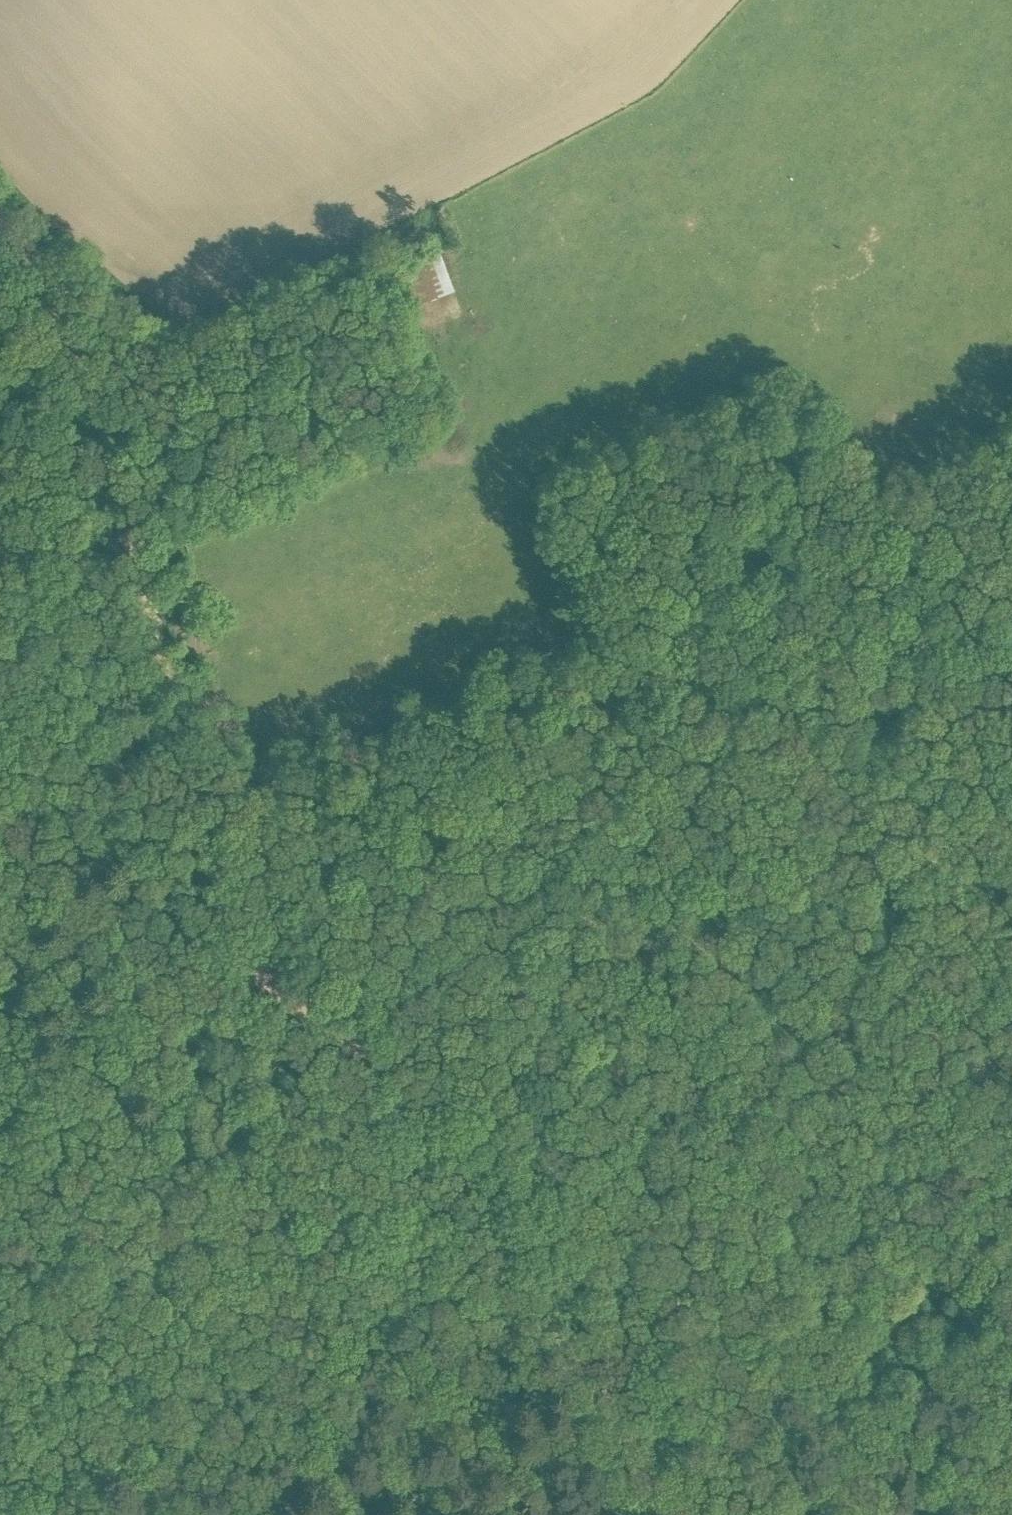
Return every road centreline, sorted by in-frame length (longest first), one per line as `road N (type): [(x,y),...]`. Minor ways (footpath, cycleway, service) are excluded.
road 1 (track): [(680,1514),(433,1119),(271,981),(228,928),(99,419),(70,335),(0,220)]

